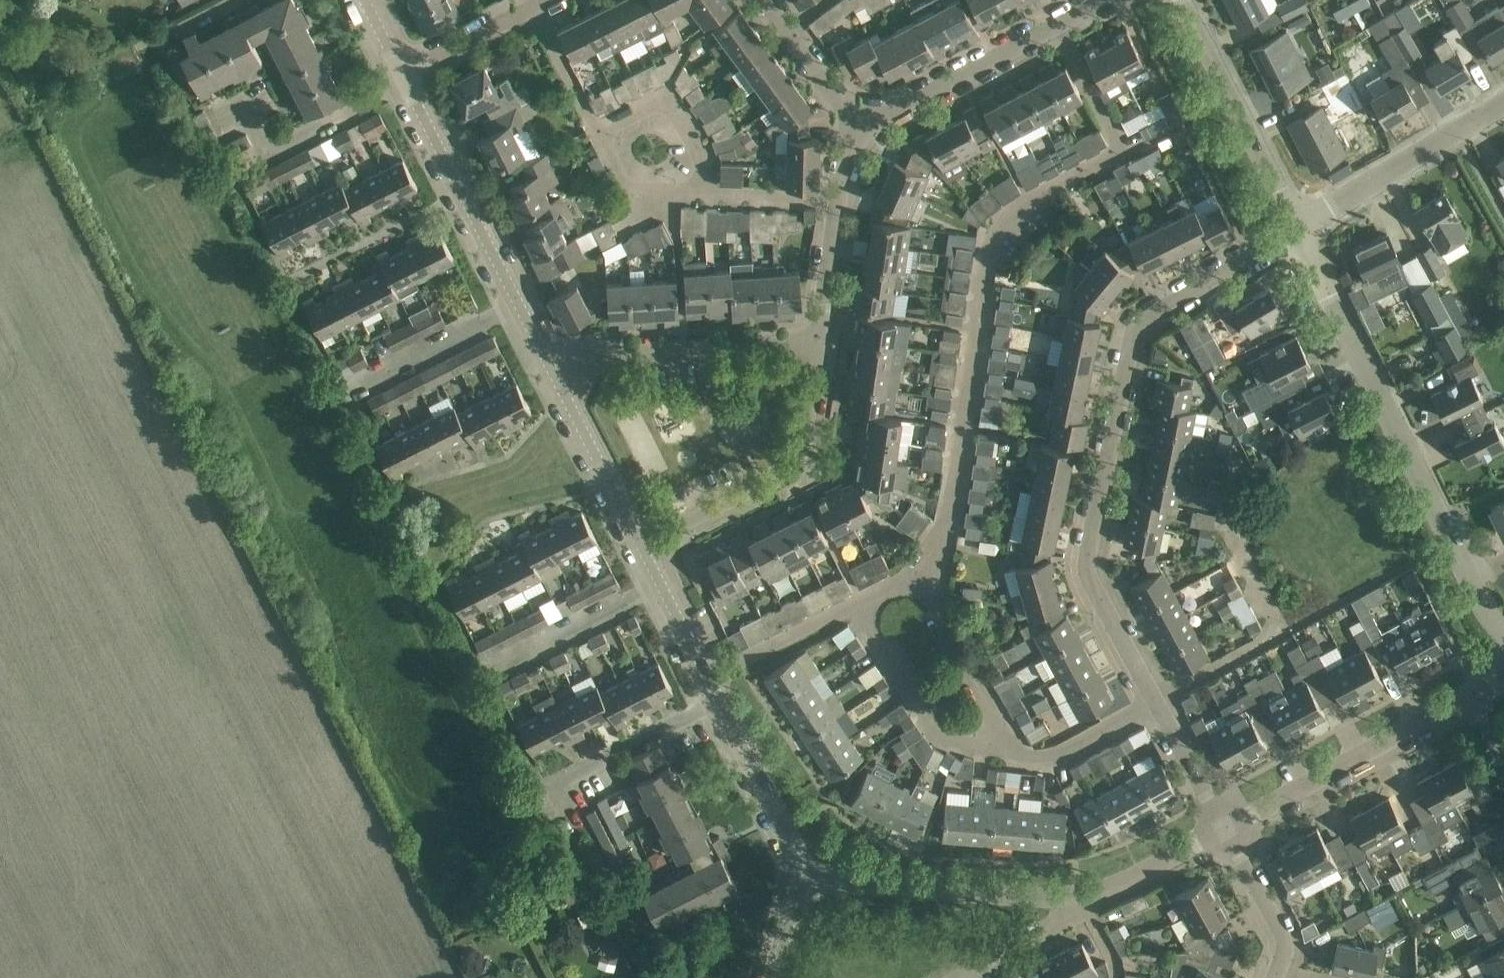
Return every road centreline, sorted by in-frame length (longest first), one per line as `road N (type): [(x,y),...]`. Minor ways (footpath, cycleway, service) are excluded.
road 1 (residential): [(1150,701),(1084,579),(1133,342),(1153,313),(1297,229)]
road 2 (residential): [(1297,229),(1475,591),(1503,632)]
road 3 (unclassified): [(801,883),(796,858),(638,542)]
road 4 (unclassified): [(559,384),(404,76)]
road 5 (residential): [(1150,701),(1279,632),(1222,522),(1240,459)]
road 6 (residential): [(638,542),(786,471),(805,436),(817,342)]
road 7 (unclassified): [(801,883),(1080,896)]
road 8 (residential): [(863,132),(1107,0)]
road 9 (unclassified): [(1227,830),(1469,700)]
road 10 (residential): [(559,384),(617,354),(817,342)]
road 11 (residential): [(1297,229),(1178,0)]
road 12 (residential): [(1297,229),(1503,103)]
road 13 (residential): [(817,342),(838,199),(863,132)]
road 14 (residential): [(232,172),(404,76)]
road 15 (unclassified): [(638,542),(559,384)]
road 16 (unclassified): [(1080,896),(1227,830)]
road 17 (residential): [(1276,972),(1281,935),(1227,830)]
road 18 (residential): [(404,76),(539,4)]
road 19 (residential): [(1227,830),(1150,701)]
road 20 (residential): [(966,977),(1060,922),(1080,896)]
road 21 (residential): [(787,32),(863,132)]

